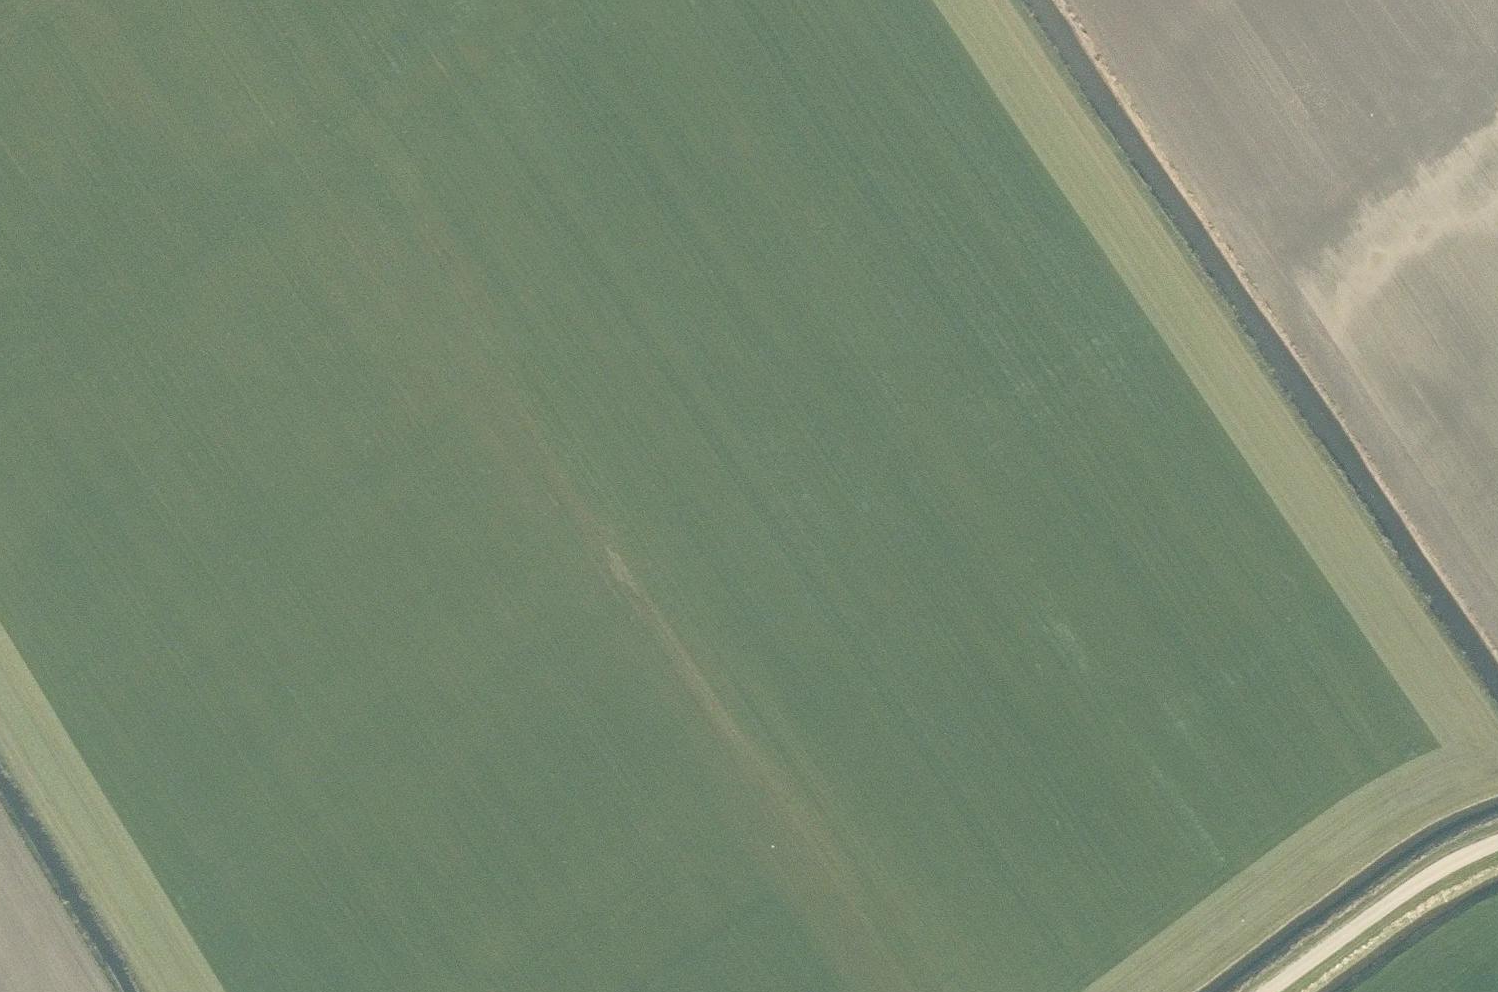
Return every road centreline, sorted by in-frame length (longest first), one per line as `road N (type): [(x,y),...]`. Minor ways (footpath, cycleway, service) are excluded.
road 1 (unclassified): [(1265,991),(1435,870),(1497,842)]

